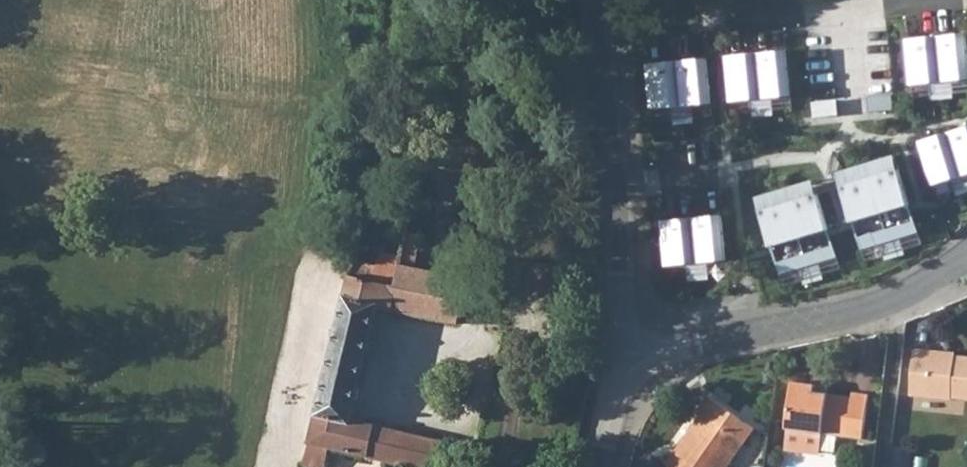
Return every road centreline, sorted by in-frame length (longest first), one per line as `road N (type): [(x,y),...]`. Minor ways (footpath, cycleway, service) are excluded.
road 1 (residential): [(626,354),(681,352),(871,312),(966,255)]
road 2 (tertiary): [(599,0),(626,186),(626,354)]
road 3 (track): [(286,466),(326,285)]

